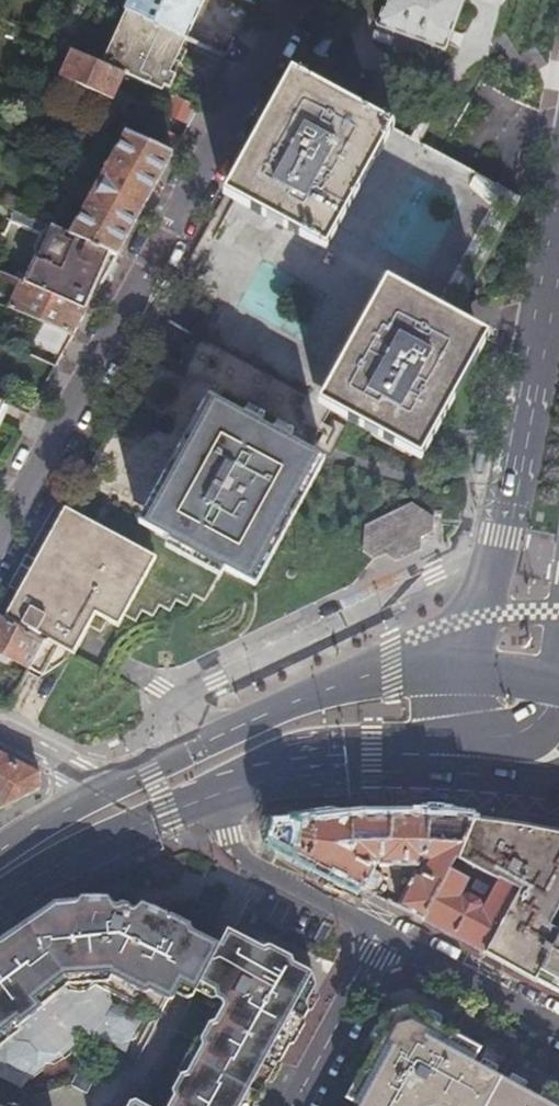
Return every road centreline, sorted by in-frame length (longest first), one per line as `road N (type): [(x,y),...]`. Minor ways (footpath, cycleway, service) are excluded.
road 1 (residential): [(295,0),(0,533)]
road 2 (primary): [(558,223),(481,611)]
road 3 (primary): [(456,657),(292,708),(95,794)]
road 4 (primary): [(0,906),(71,858),(219,797)]
road 5 (primary): [(318,760),(558,780)]
road 6 (residential): [(387,933),(248,863),(229,838),(219,797)]
road 7 (primary): [(318,760),(513,723)]
road 8 (residential): [(293,1105),(387,933)]
road 9 (residential): [(558,1027),(387,933)]

